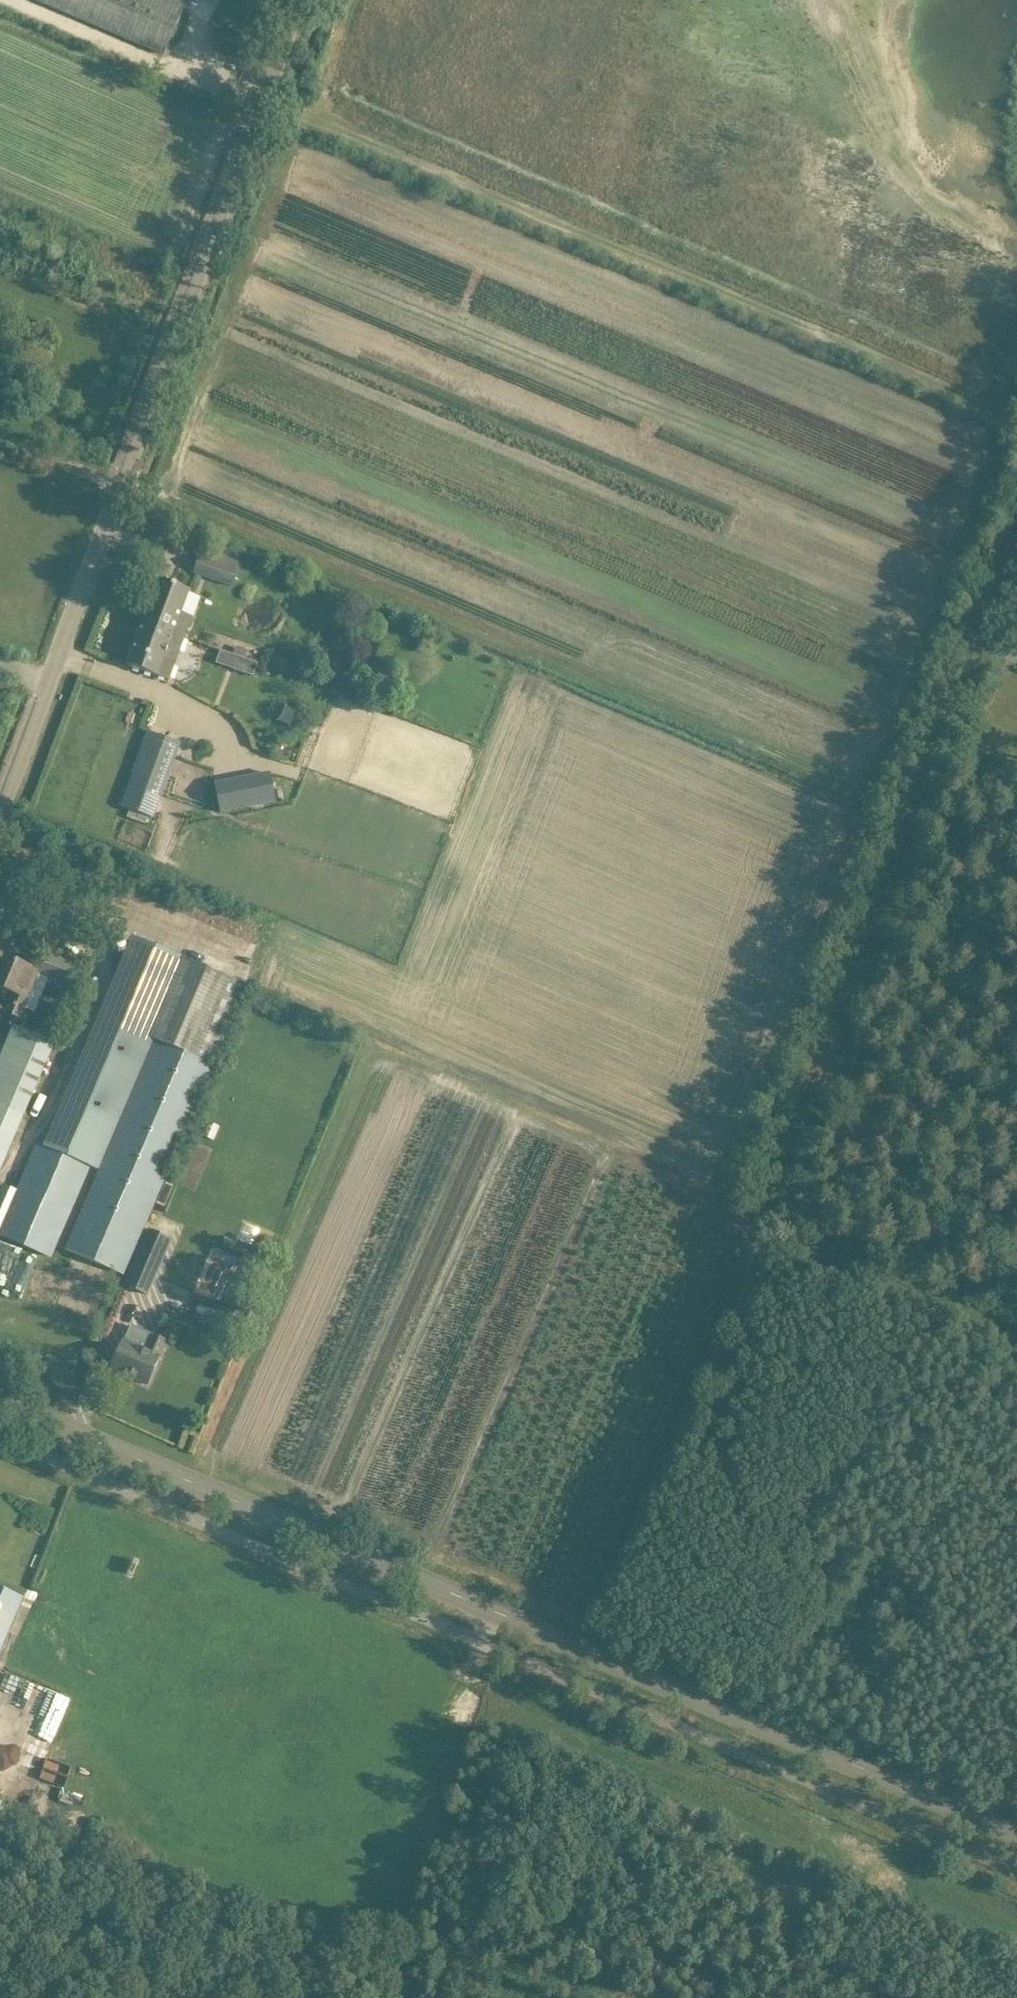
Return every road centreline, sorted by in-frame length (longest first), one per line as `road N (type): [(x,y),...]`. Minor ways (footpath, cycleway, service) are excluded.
road 1 (tertiary): [(1016,1834),(0,1401)]
road 2 (unclassified): [(0,797),(291,0)]

